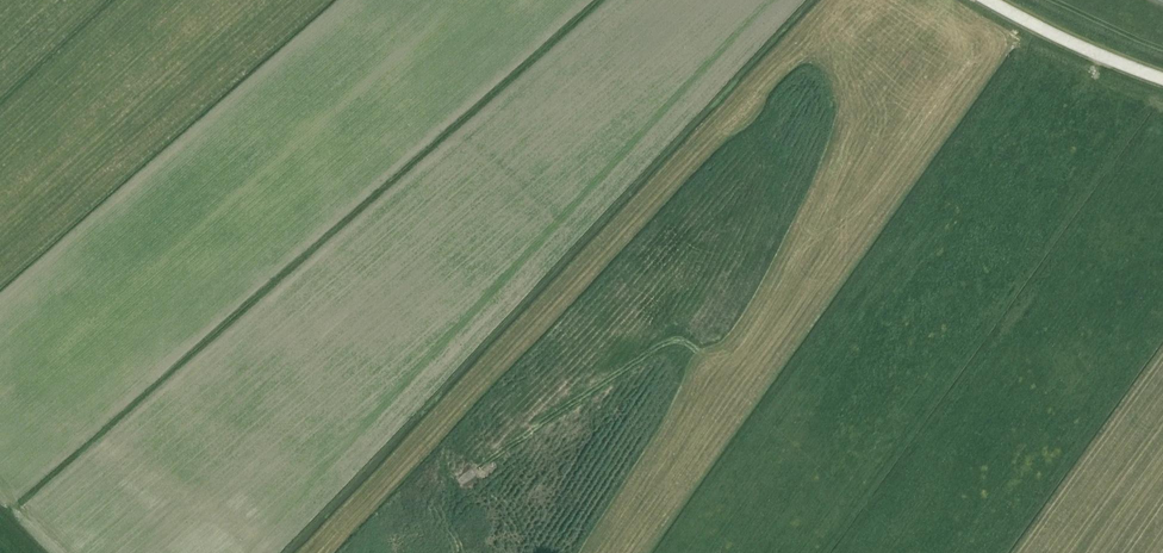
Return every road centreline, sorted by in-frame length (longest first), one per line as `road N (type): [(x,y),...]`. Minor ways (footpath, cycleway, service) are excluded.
road 1 (unclassified): [(1162,79),(988,0)]

